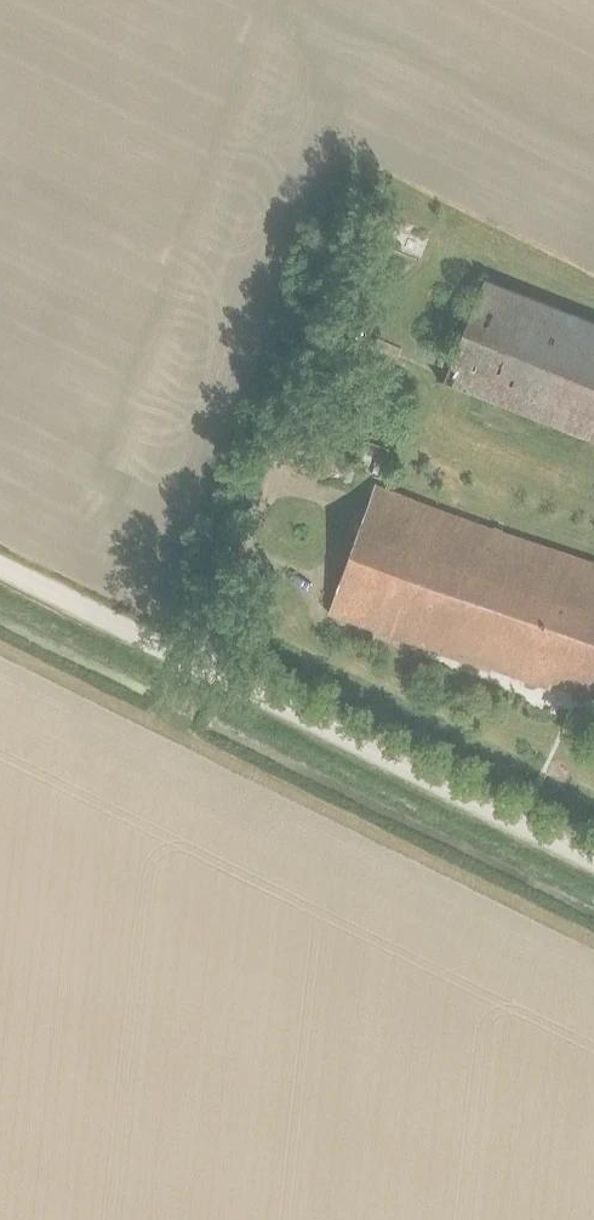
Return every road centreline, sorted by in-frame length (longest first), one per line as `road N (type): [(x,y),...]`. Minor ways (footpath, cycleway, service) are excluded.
road 1 (unclassified): [(593,862),(0,571)]

